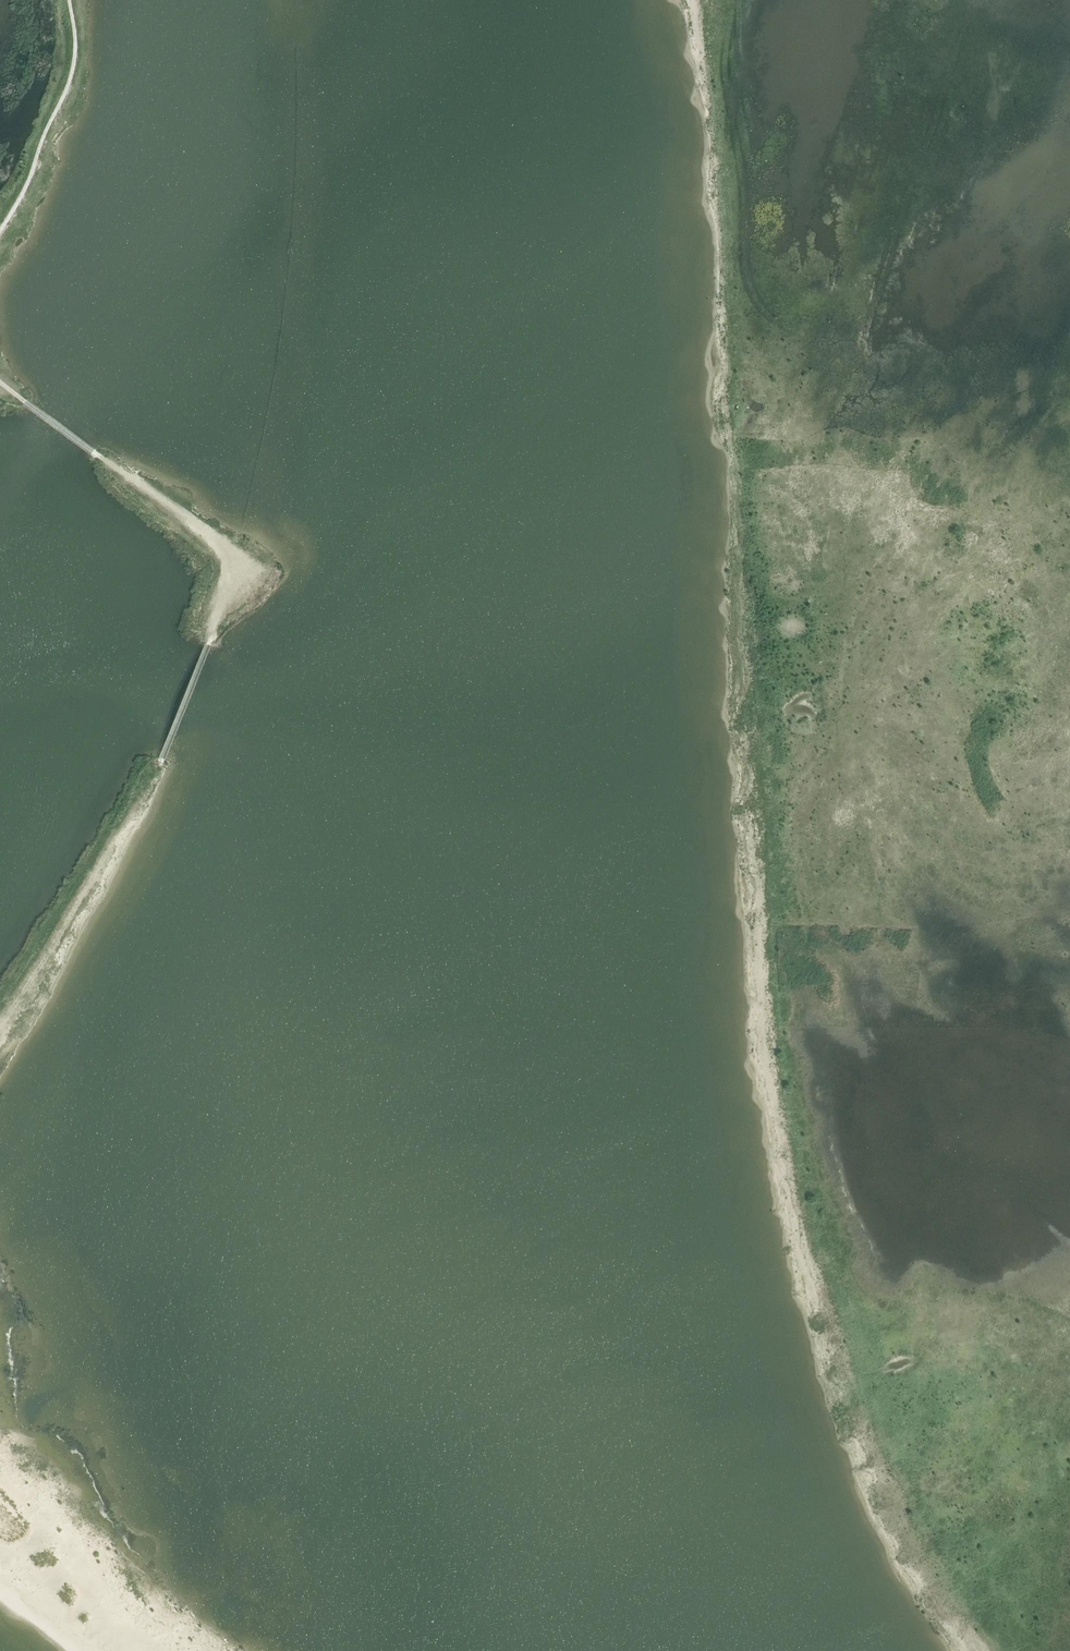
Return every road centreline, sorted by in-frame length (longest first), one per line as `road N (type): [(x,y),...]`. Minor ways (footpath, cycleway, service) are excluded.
road 1 (track): [(0,1035),(100,889),(164,760),(233,574),(227,551),(208,531),(0,384)]
road 2 (track): [(70,0),(77,32),(71,83),(33,180),(0,236)]

